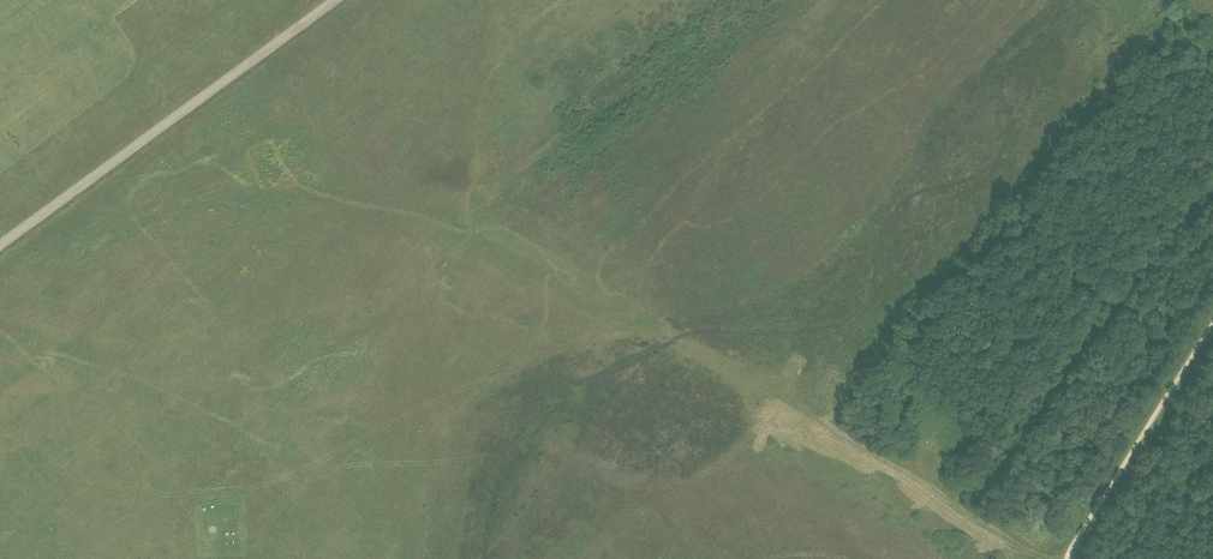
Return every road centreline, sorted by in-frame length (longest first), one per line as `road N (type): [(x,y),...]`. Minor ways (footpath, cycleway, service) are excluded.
road 1 (track): [(337,0),(0,246)]

